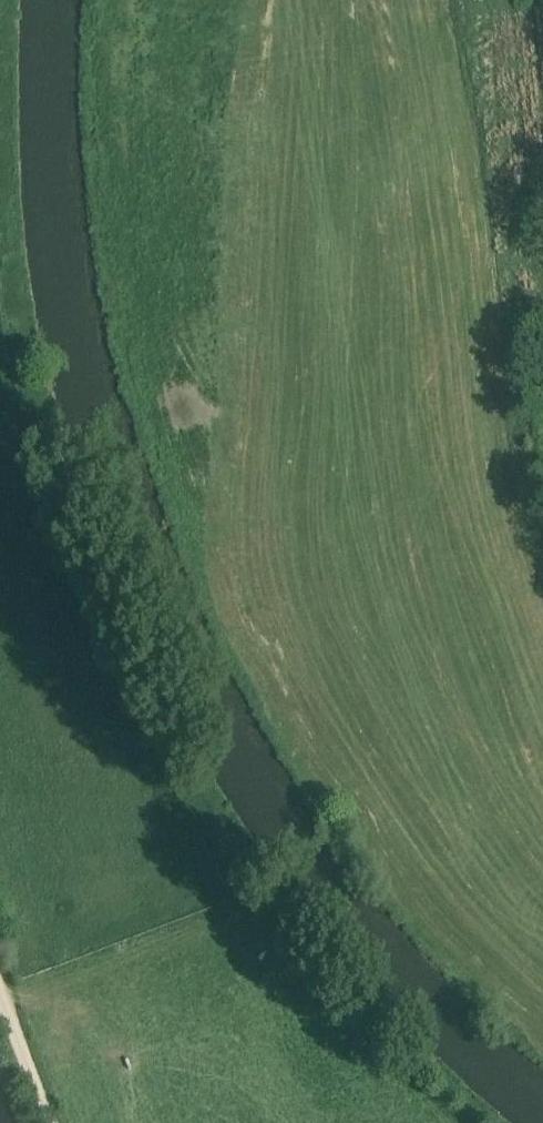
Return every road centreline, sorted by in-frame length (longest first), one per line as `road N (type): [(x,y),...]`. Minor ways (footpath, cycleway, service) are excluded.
road 1 (track): [(58,1122),(0,978)]

